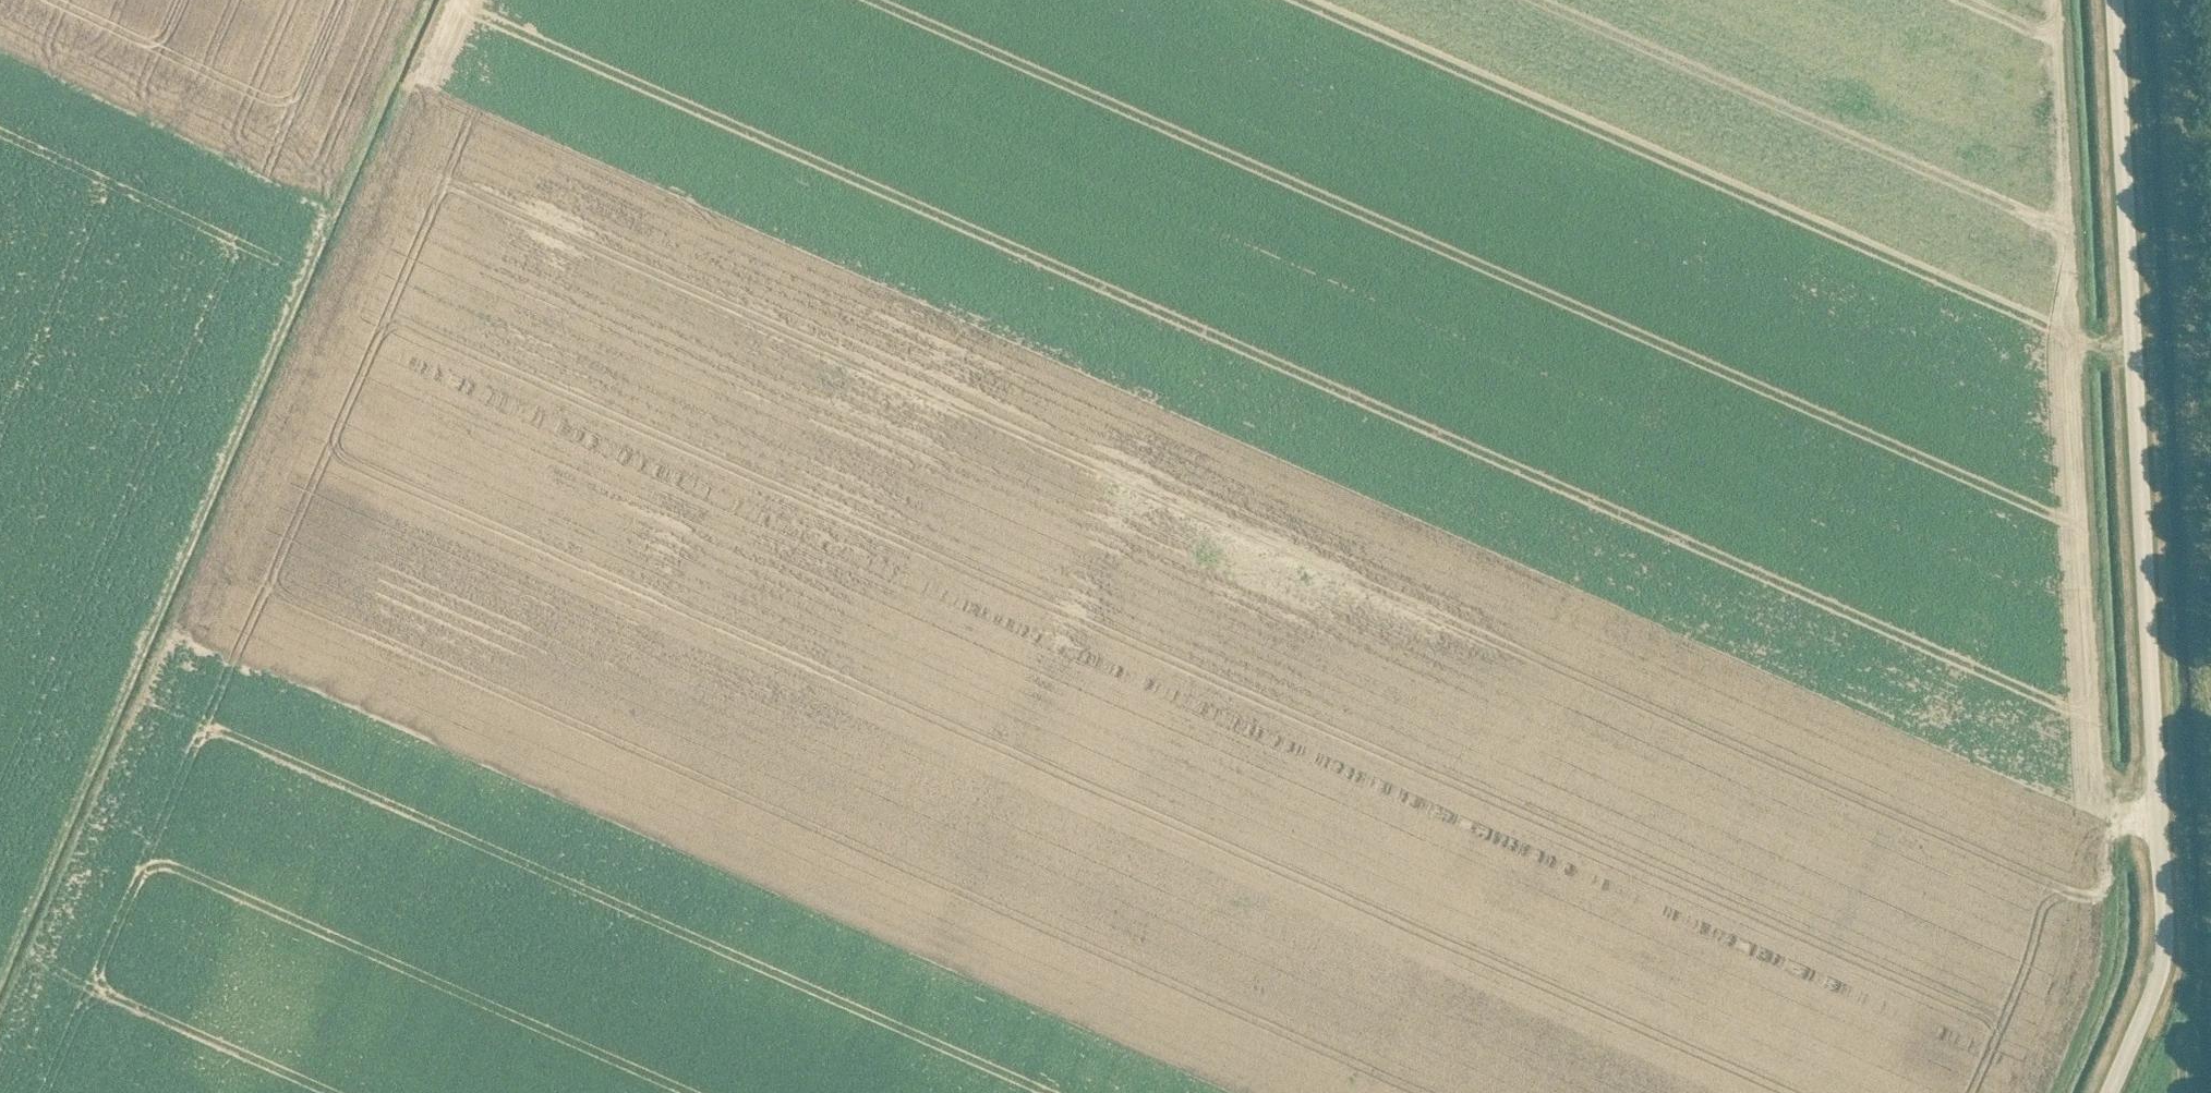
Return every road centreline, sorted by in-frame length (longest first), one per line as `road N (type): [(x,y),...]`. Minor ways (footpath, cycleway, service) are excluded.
road 1 (unclassified): [(2110,1092),(2166,949),(2115,0)]

